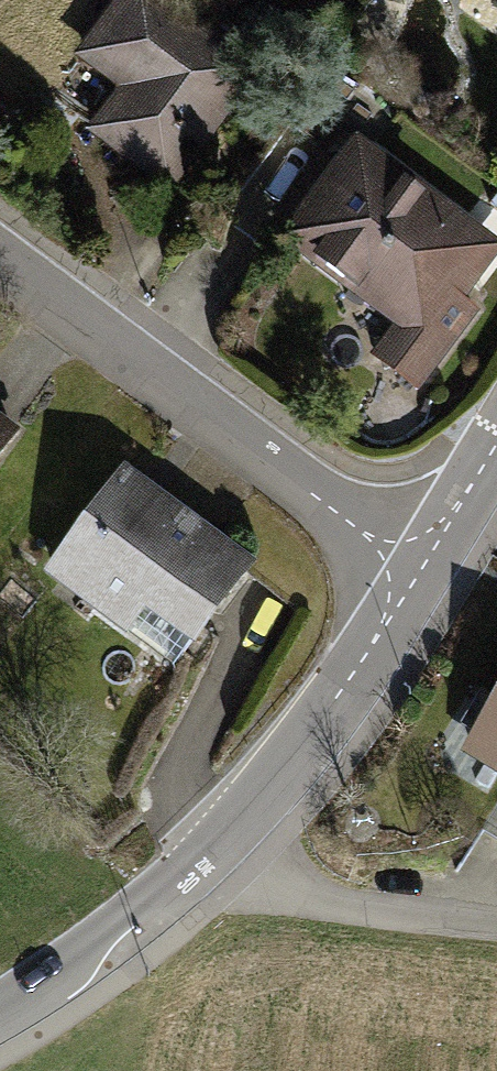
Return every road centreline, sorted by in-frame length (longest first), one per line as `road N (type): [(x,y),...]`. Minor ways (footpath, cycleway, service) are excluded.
road 1 (residential): [(0,263),(418,575)]
road 2 (residential): [(418,575),(286,769),(200,865)]
road 3 (residential): [(200,865),(306,899),(496,925)]
road 4 (residential): [(200,865),(98,947),(0,1011)]
road 5 (residential): [(496,445),(418,575)]

